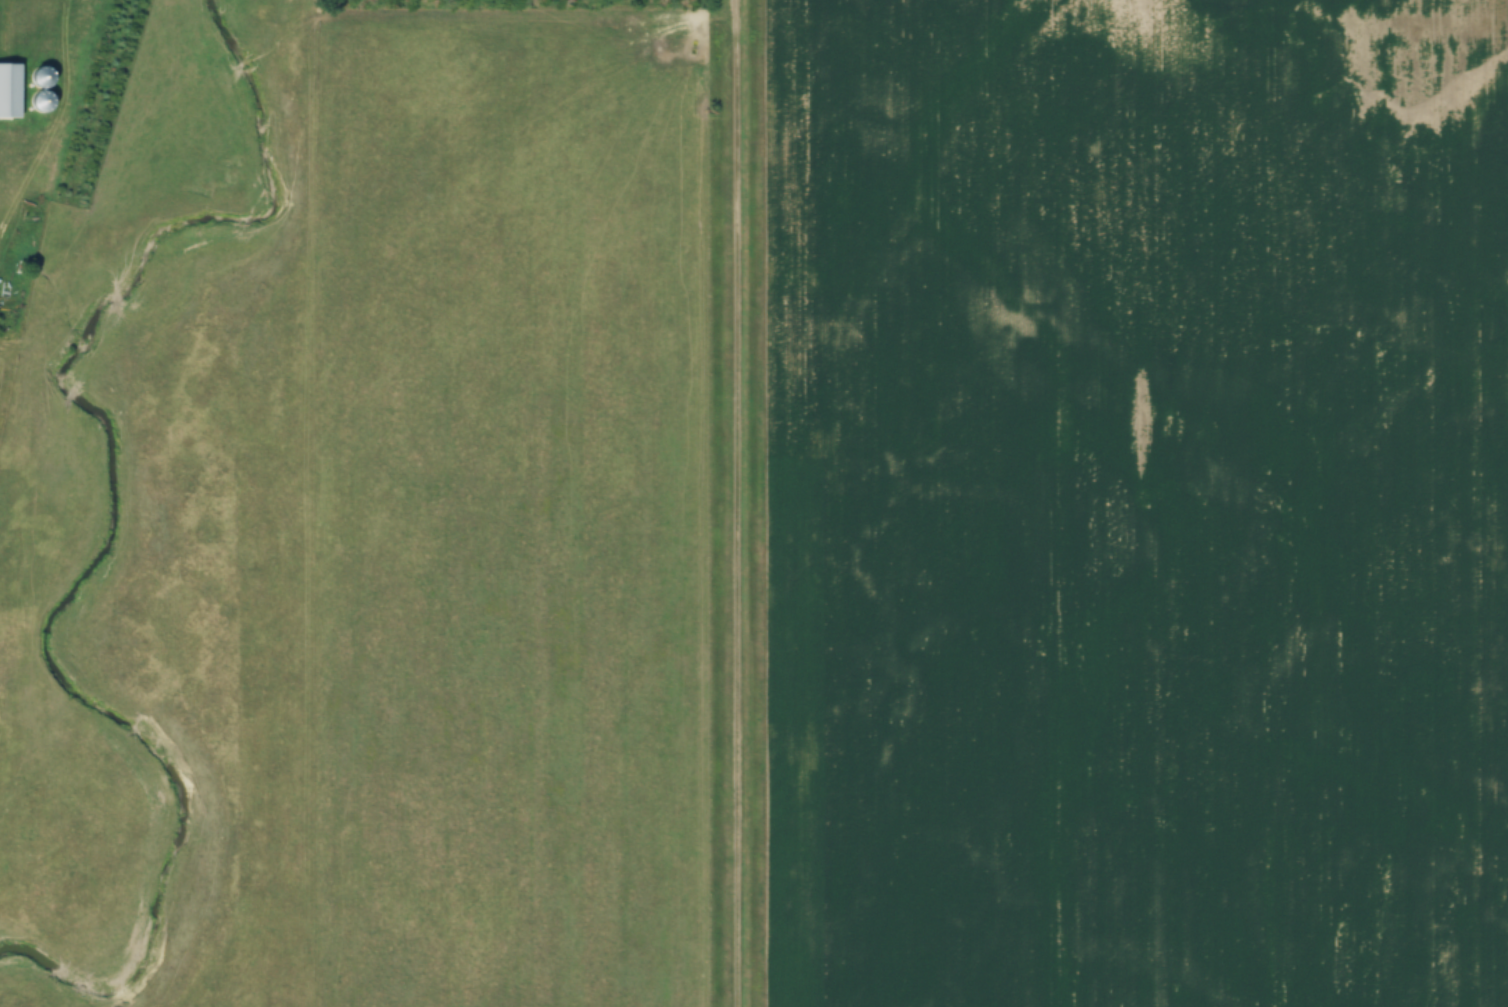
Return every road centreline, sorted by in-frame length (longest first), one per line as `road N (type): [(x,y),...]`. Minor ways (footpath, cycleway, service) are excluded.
road 1 (residential): [(740,1006),(741,0)]

